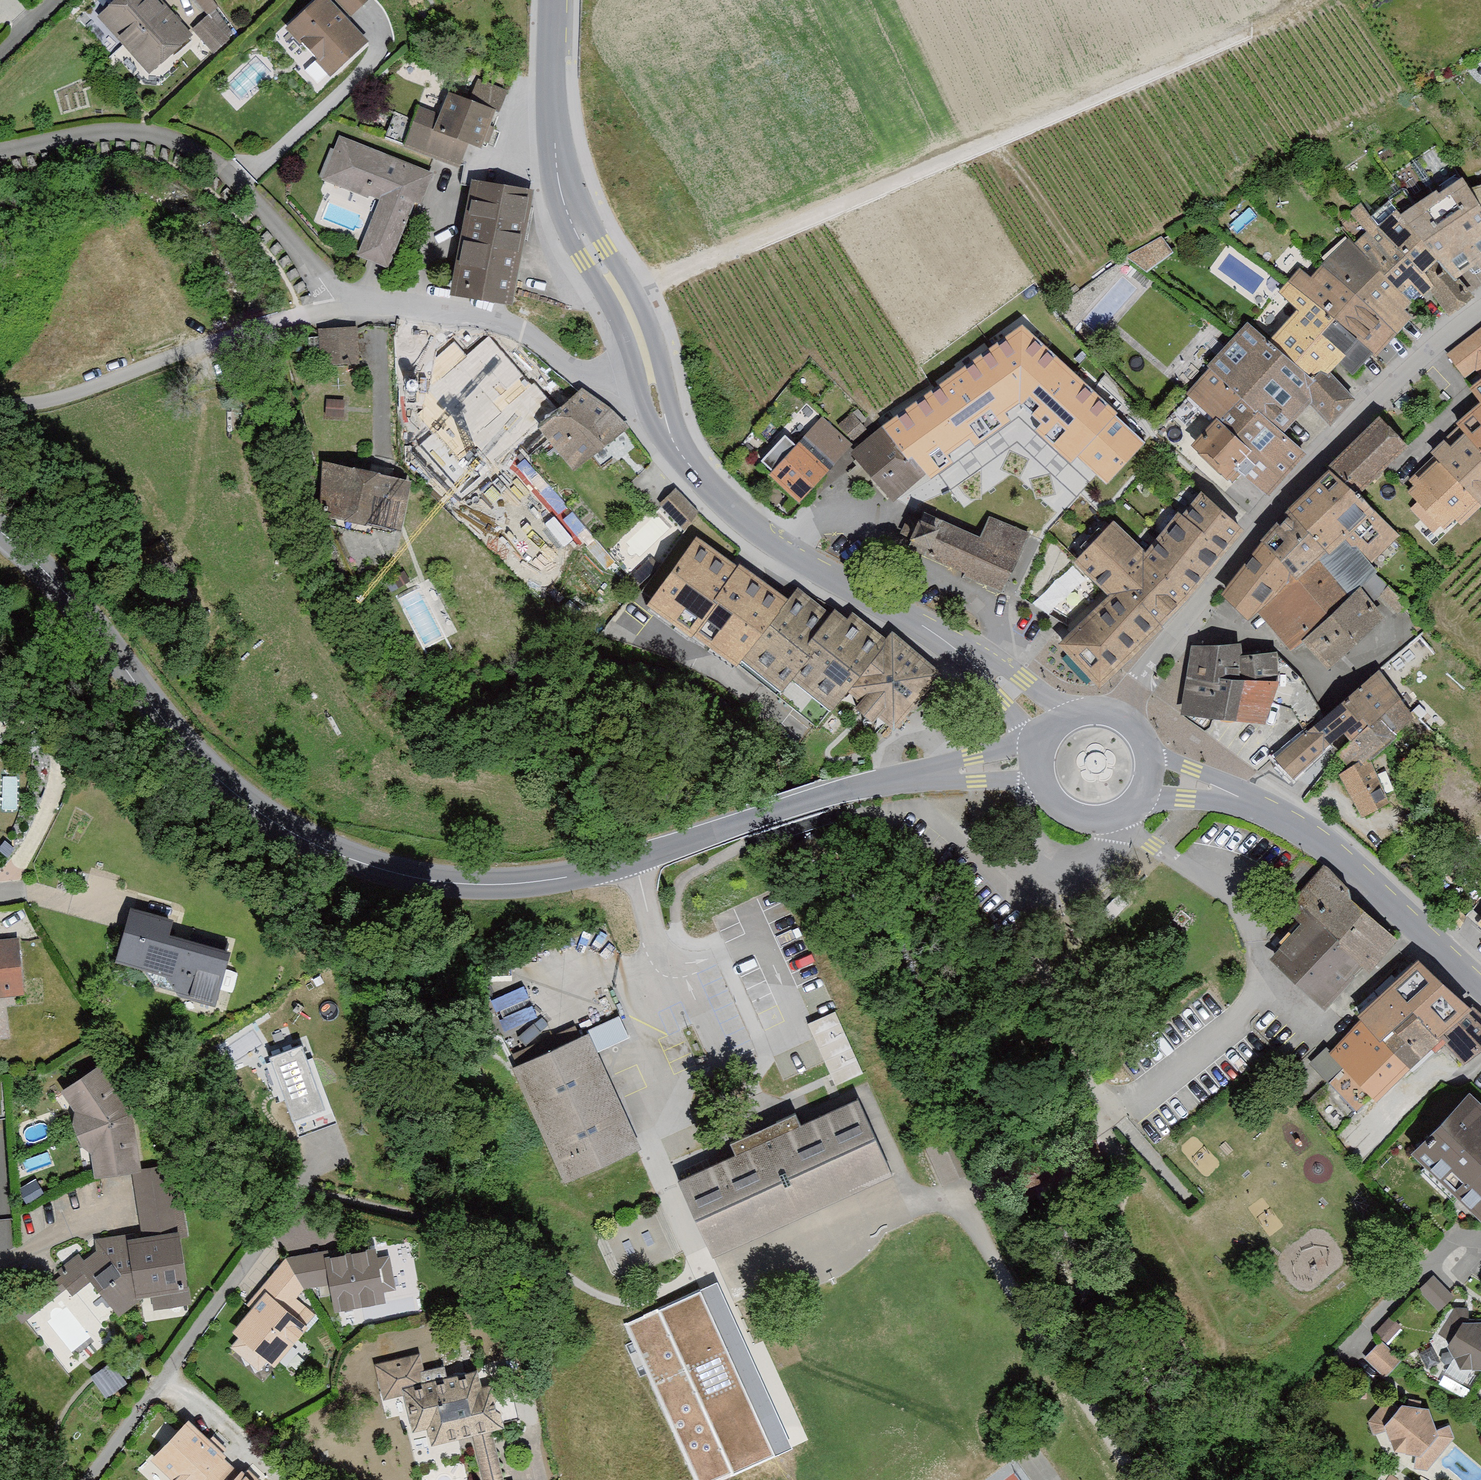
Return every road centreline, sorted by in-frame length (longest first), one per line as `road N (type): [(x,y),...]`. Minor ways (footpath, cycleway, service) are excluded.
road 1 (tertiary): [(1040,771),(850,788),(560,880),(441,884),(388,875),(340,859),(247,809),(199,765),(67,600),(0,535)]
road 2 (track): [(623,300),(1305,7)]
road 3 (residential): [(648,361),(607,376),(578,373),(507,328),(461,313),(345,308),(237,331),(71,395),(0,412)]
road 4 (secondary): [(1054,729),(992,666),(735,510),(688,464),(659,412),(648,361)]
road 5 (residential): [(1116,714),(1281,502),(1365,413),(1480,312)]
road 6 (secondary): [(1480,987),(1333,845),(1237,794),(1151,778)]
road 7 (secondary): [(648,361),(623,300),(563,201),(553,0)]
road 8 (residential): [(92,1479),(297,1198)]
road 9 (secondary): [(1040,771),(1053,803),(1090,822),(1130,811),(1151,778)]
road 10 (residential): [(0,1262),(113,1209)]

